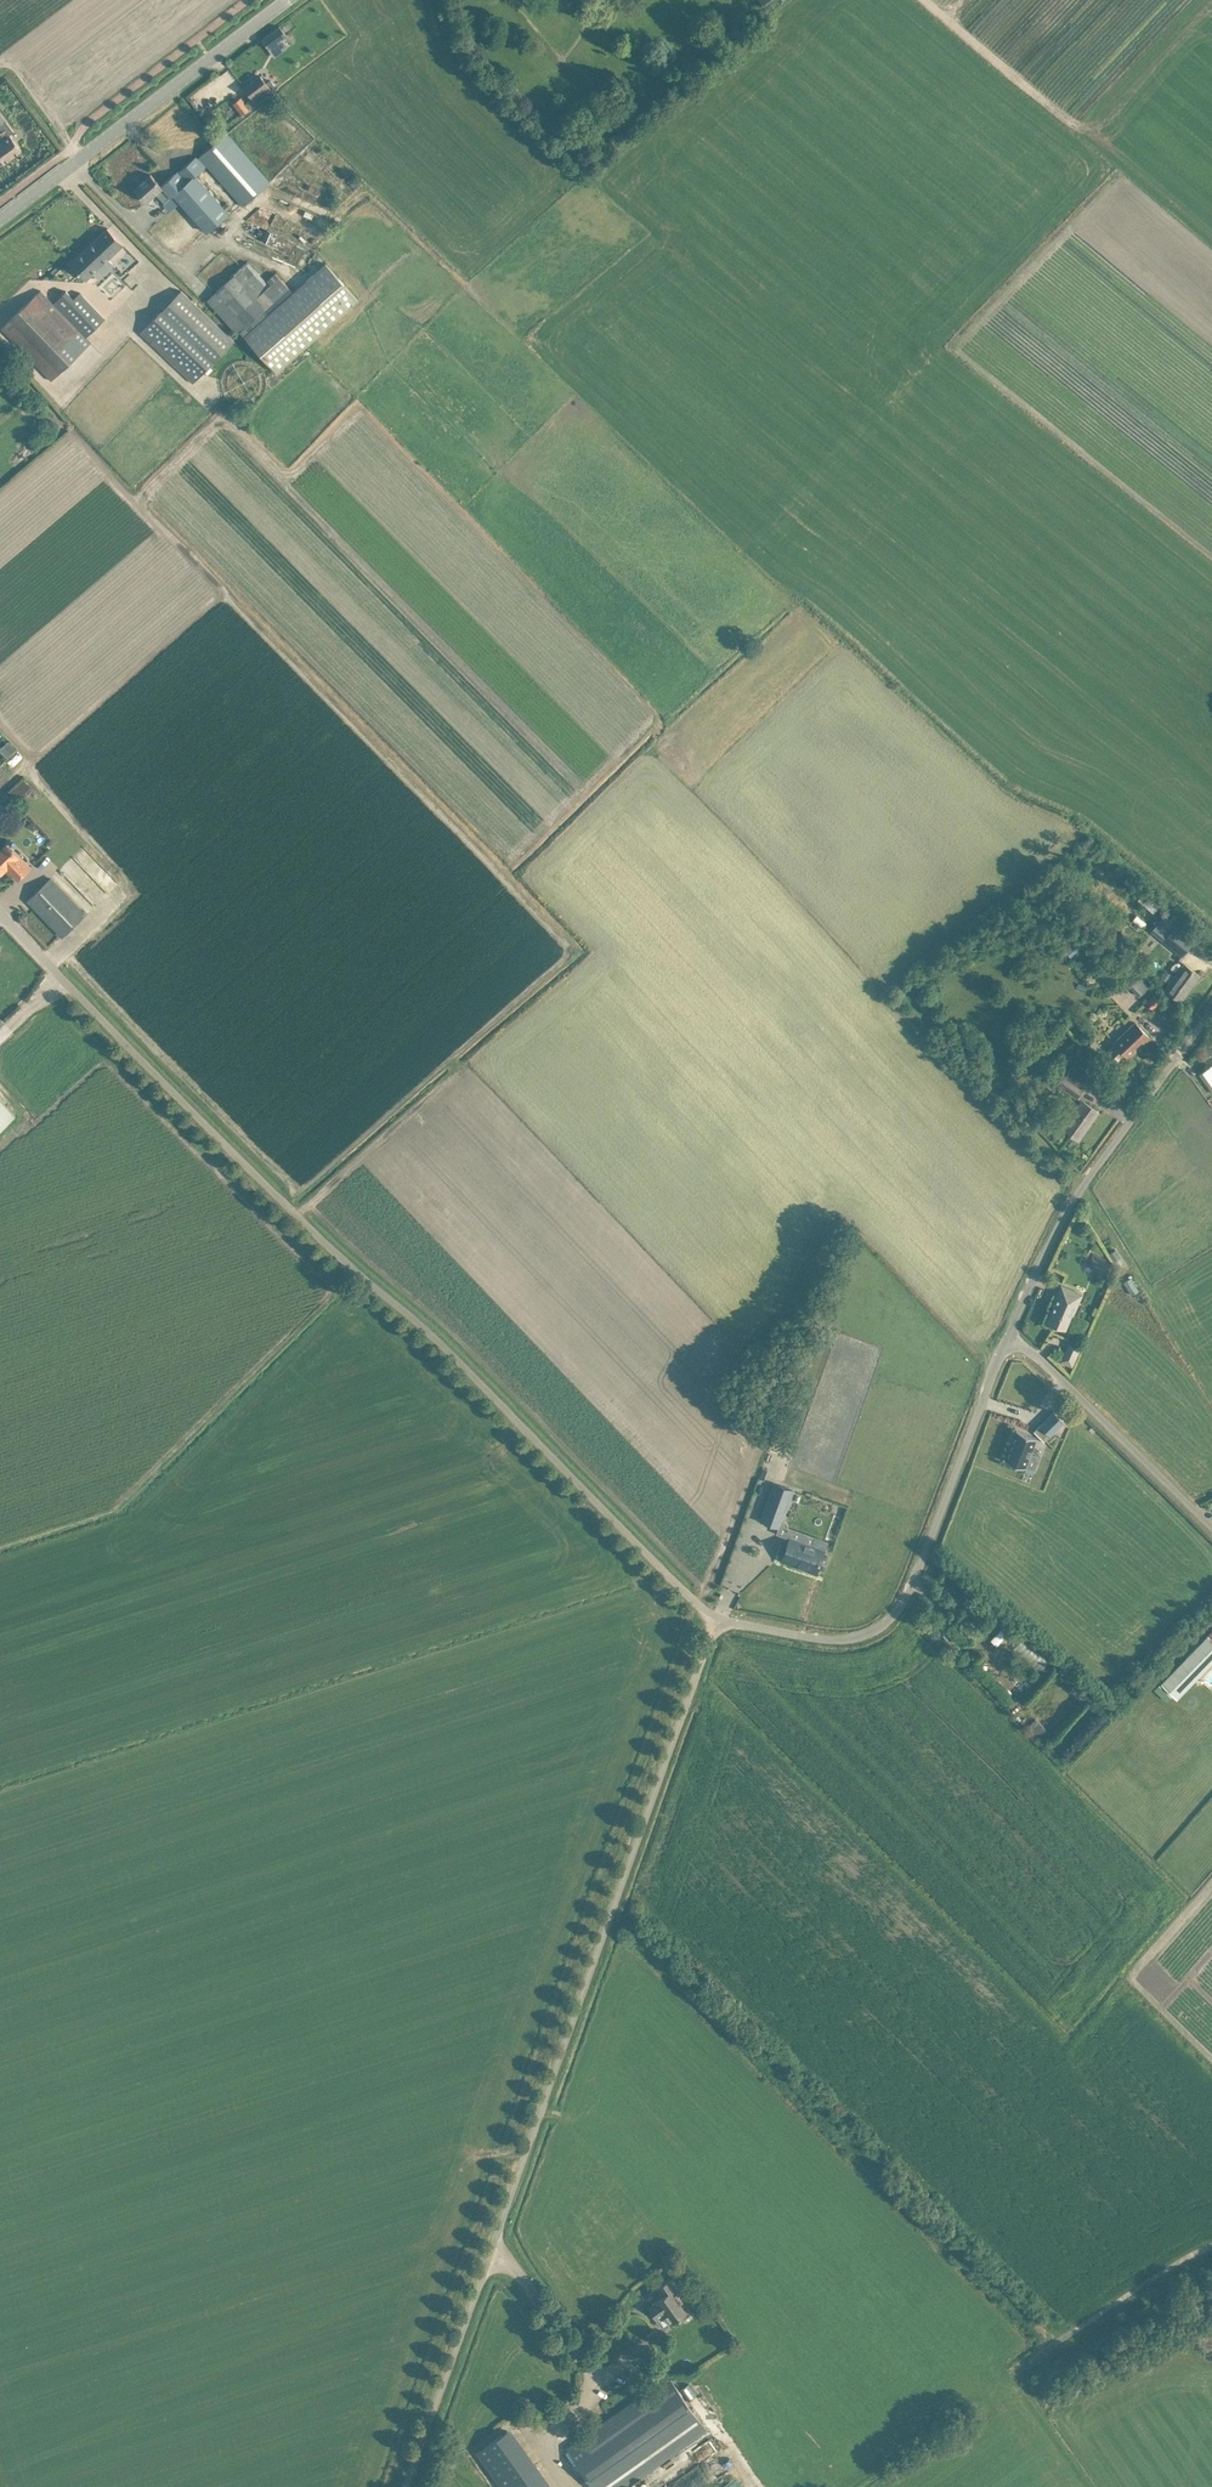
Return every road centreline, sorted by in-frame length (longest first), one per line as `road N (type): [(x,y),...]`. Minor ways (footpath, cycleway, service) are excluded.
road 1 (unclassified): [(717,1617),(258,1177),(0,912)]
road 2 (unclassified): [(408,2486),(717,1617)]
road 3 (unclassified): [(717,1617),(832,1640),(883,1627),(903,1605),(1010,1331)]
road 4 (unclassified): [(1010,1331),(1073,1191),(1211,1003)]
road 5 (tertiary): [(0,219),(288,0)]
road 6 (unclassified): [(1211,1524),(1010,1331)]
road 7 (unclassified): [(1020,2360),(1211,2240)]

